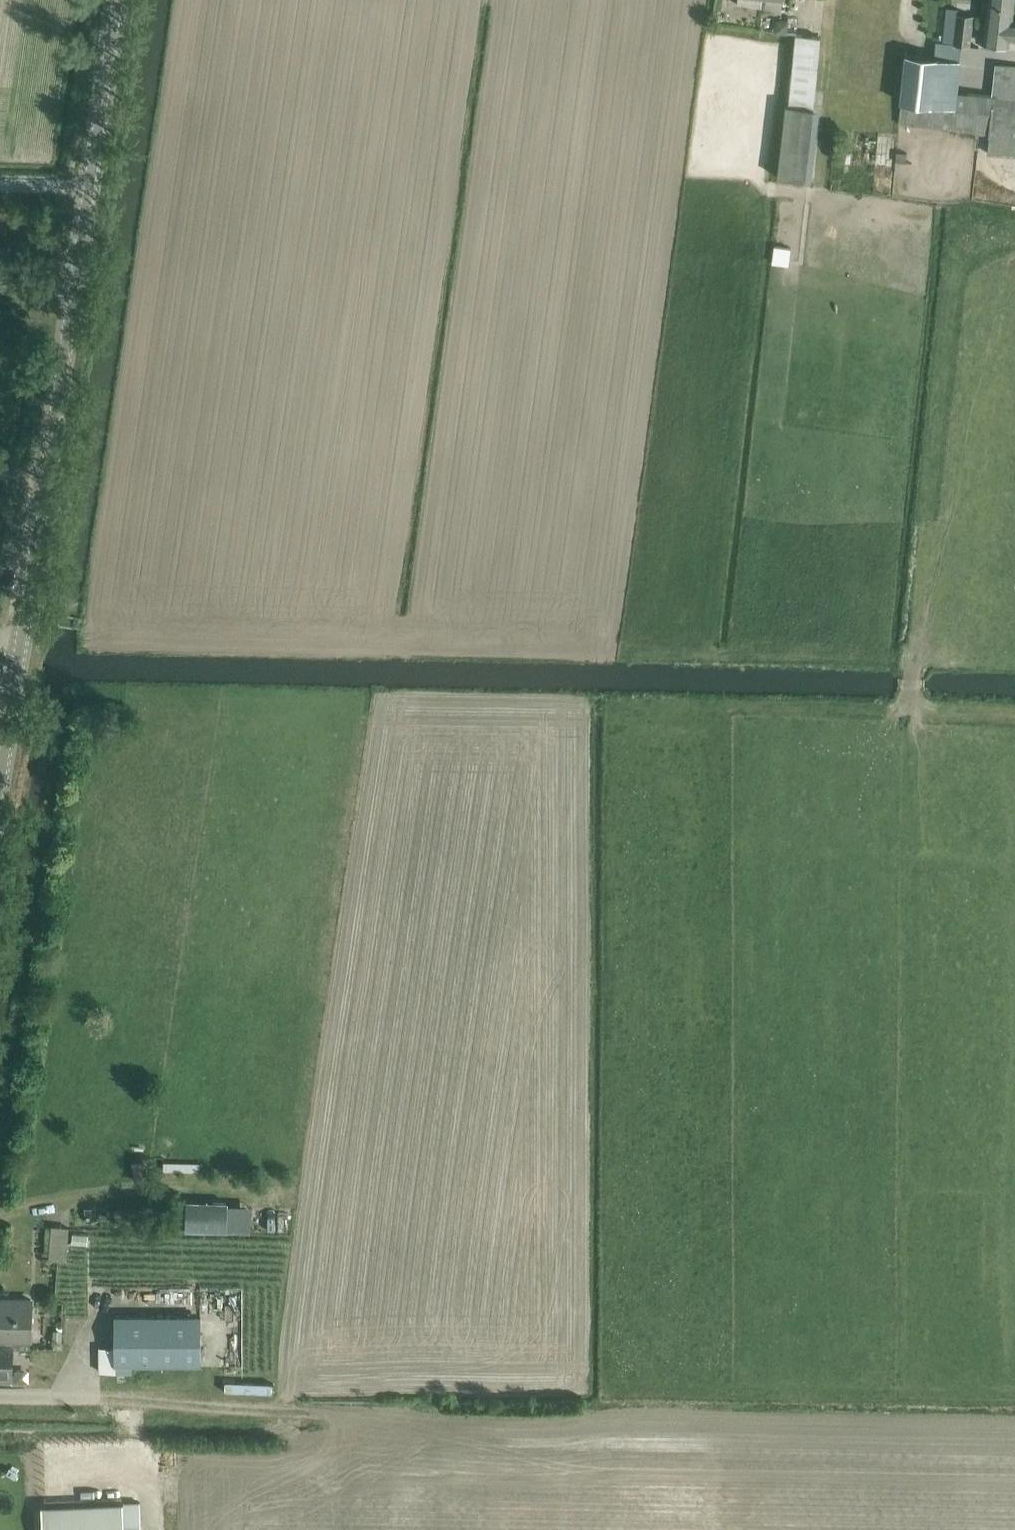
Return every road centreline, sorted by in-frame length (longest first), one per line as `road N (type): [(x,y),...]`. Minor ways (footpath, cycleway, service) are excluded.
road 1 (tertiary): [(0,776),(118,0)]

